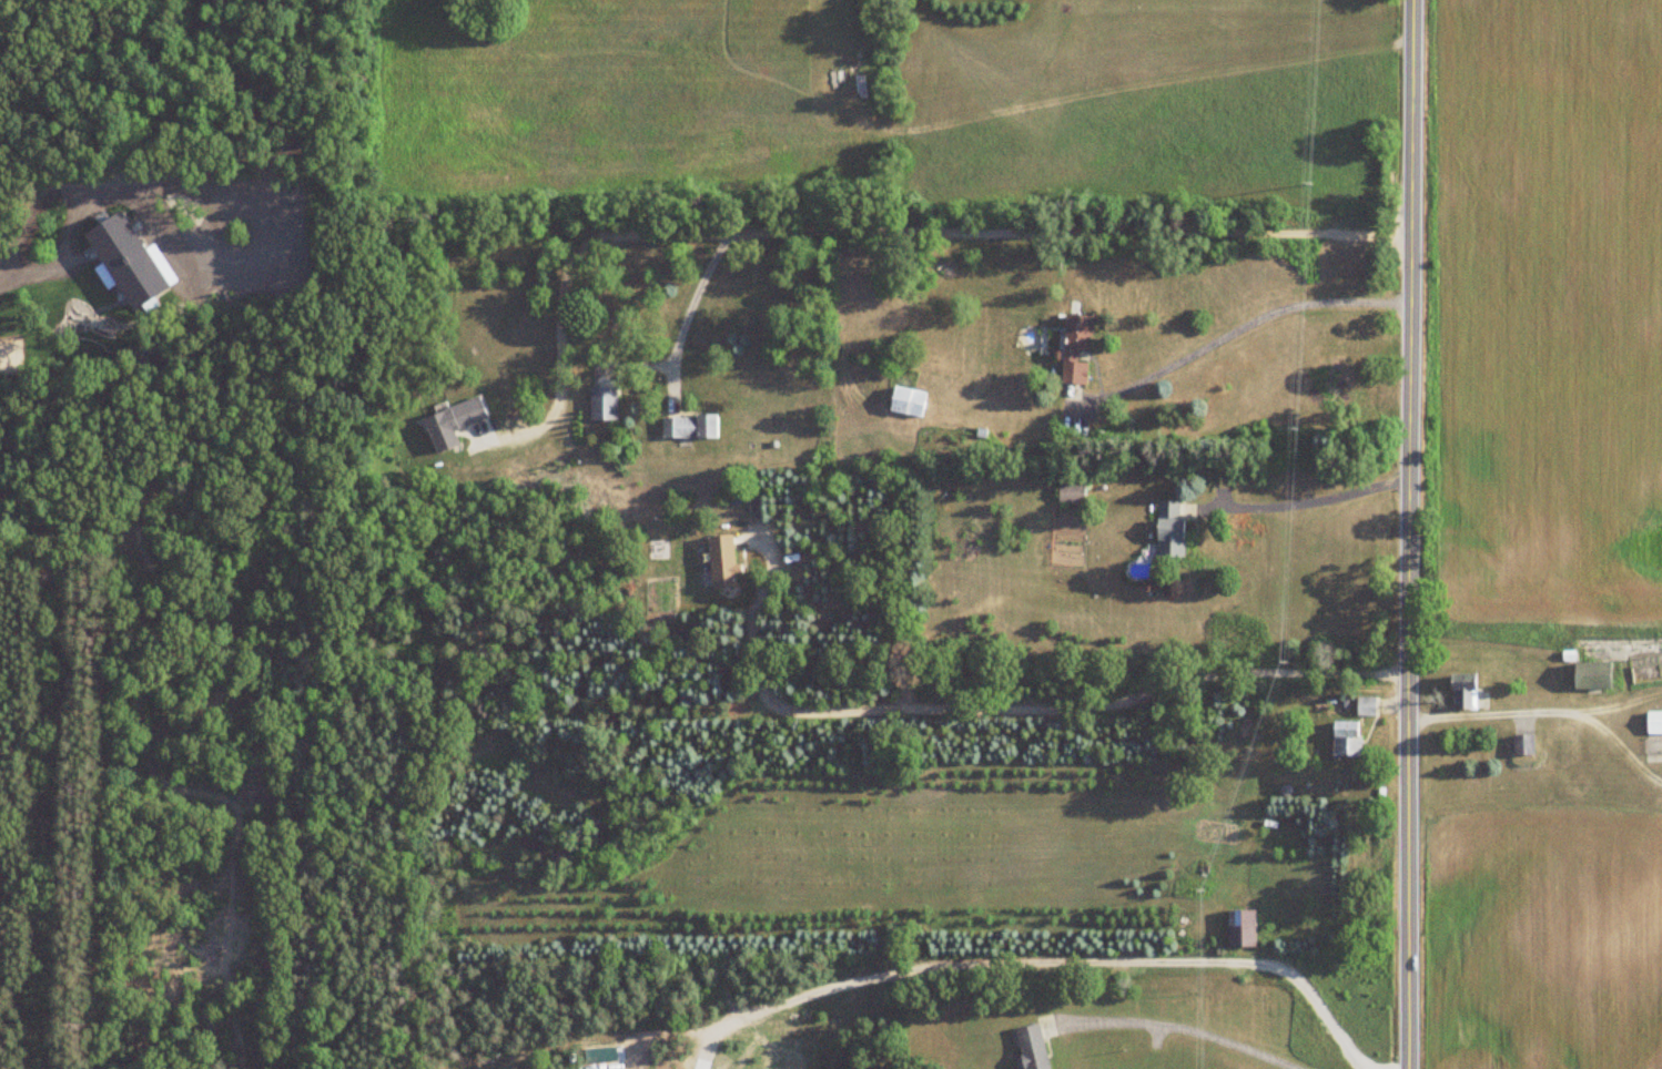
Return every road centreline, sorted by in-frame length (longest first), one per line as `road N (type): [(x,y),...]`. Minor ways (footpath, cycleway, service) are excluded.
road 1 (residential): [(1410,1068),(1411,0)]

